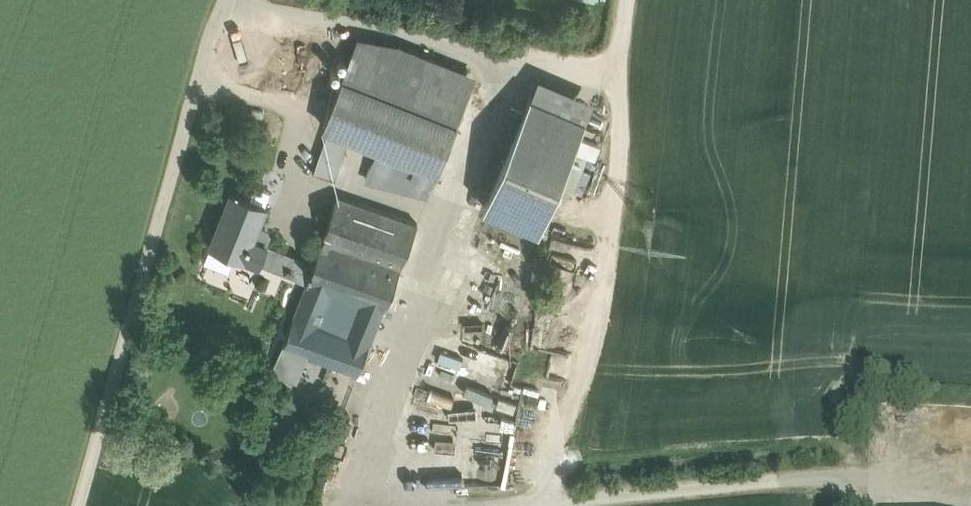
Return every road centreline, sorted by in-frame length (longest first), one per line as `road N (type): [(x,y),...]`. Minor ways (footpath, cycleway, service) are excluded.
road 1 (track): [(87,505),(239,0)]
road 2 (track): [(341,505),(529,62)]
road 3 (track): [(509,505),(970,470)]

